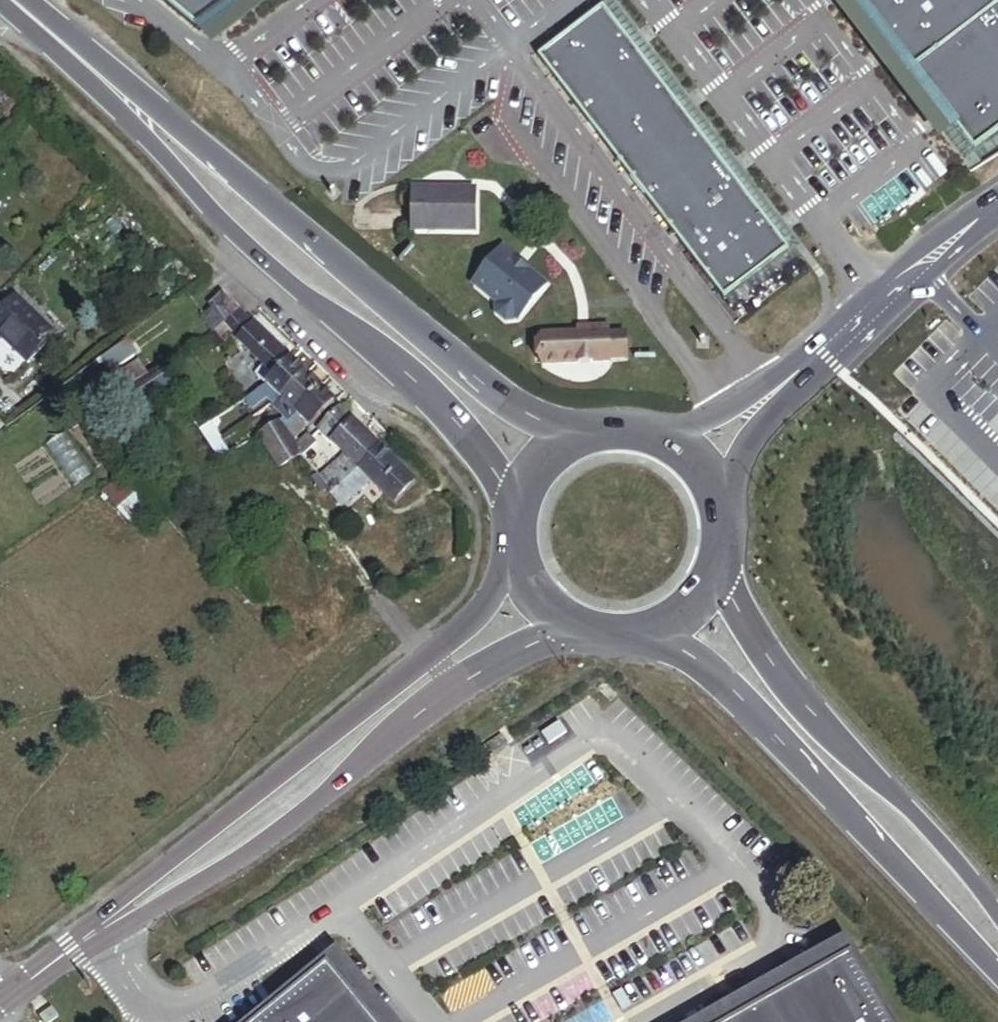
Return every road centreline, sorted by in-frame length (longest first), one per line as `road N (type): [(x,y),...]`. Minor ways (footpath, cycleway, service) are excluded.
road 1 (secondary): [(0,3),(313,305),(409,381),(468,441),(512,512)]
road 2 (secondary): [(578,437),(498,396),(417,334),(198,138),(16,0)]
road 3 (tertiary): [(101,929),(235,865),(345,780),(423,704),(492,659),(573,632)]
road 4 (tertiary): [(511,553),(496,591),(449,638),(139,886),(101,929)]
road 5 (secondary): [(662,630),(806,769),(997,976)]
road 6 (secondary): [(997,913),(953,851),(794,694),(716,569)]
road 7 (tertiary): [(758,408),(879,293),(997,199)]

